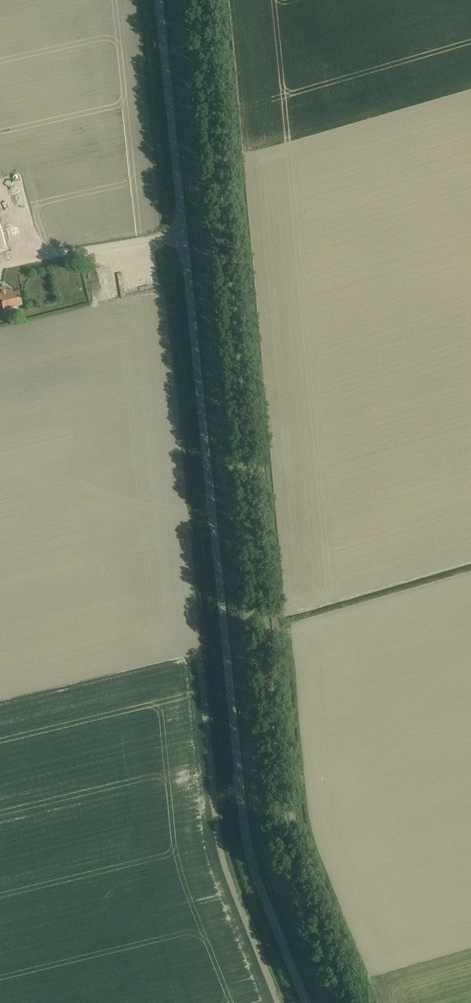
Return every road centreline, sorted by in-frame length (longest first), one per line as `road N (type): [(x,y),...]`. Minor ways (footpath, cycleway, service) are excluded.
road 1 (track): [(360,1002),(292,822),(216,0)]
road 2 (unclassified): [(160,0),(243,826),(308,1002)]

